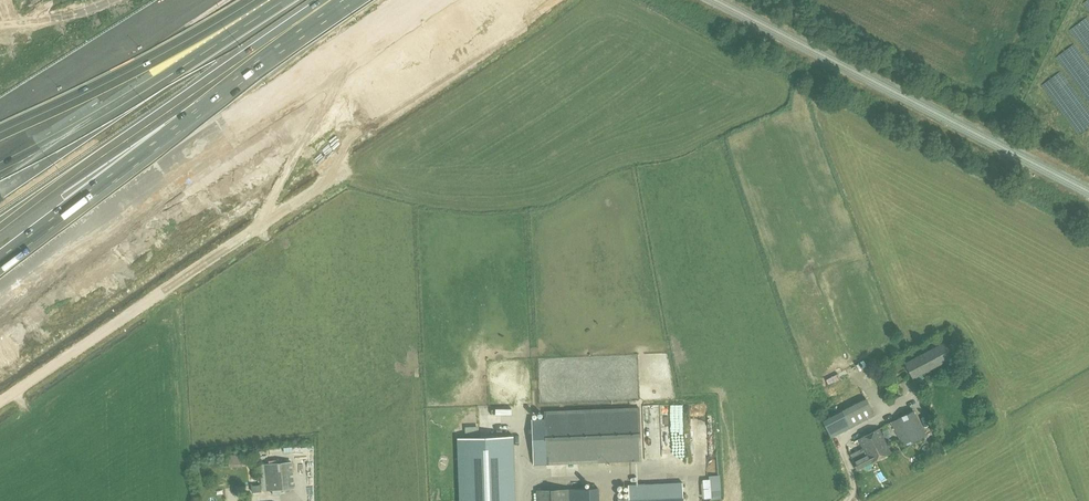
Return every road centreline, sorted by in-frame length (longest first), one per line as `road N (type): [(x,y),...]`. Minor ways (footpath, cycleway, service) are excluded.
road 1 (motorway): [(0,279),(410,0)]
road 2 (motorway): [(0,232),(342,0)]
road 3 (motorway): [(274,0),(0,184)]
road 4 (motorway): [(211,0),(0,142)]
road 5 (motorway): [(187,0),(0,116)]

